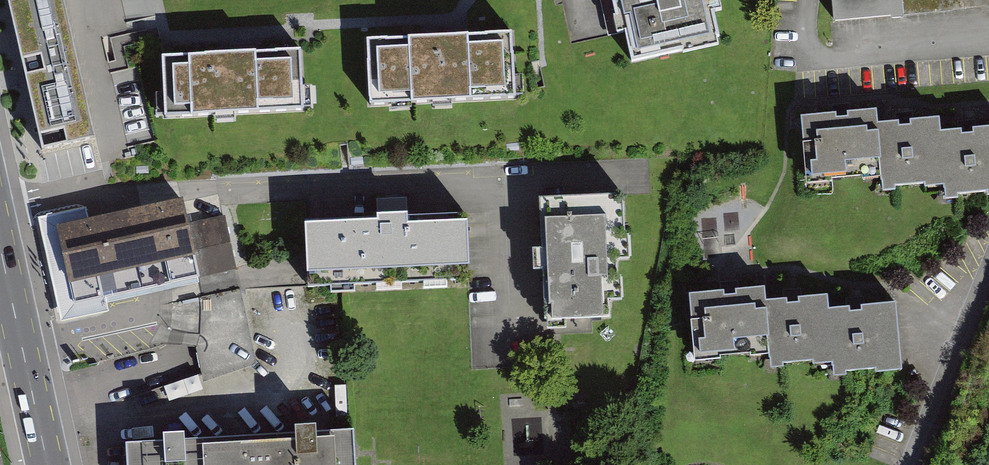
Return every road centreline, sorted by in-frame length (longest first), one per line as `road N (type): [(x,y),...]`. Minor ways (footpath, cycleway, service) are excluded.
road 1 (primary): [(0,239),(49,464)]

